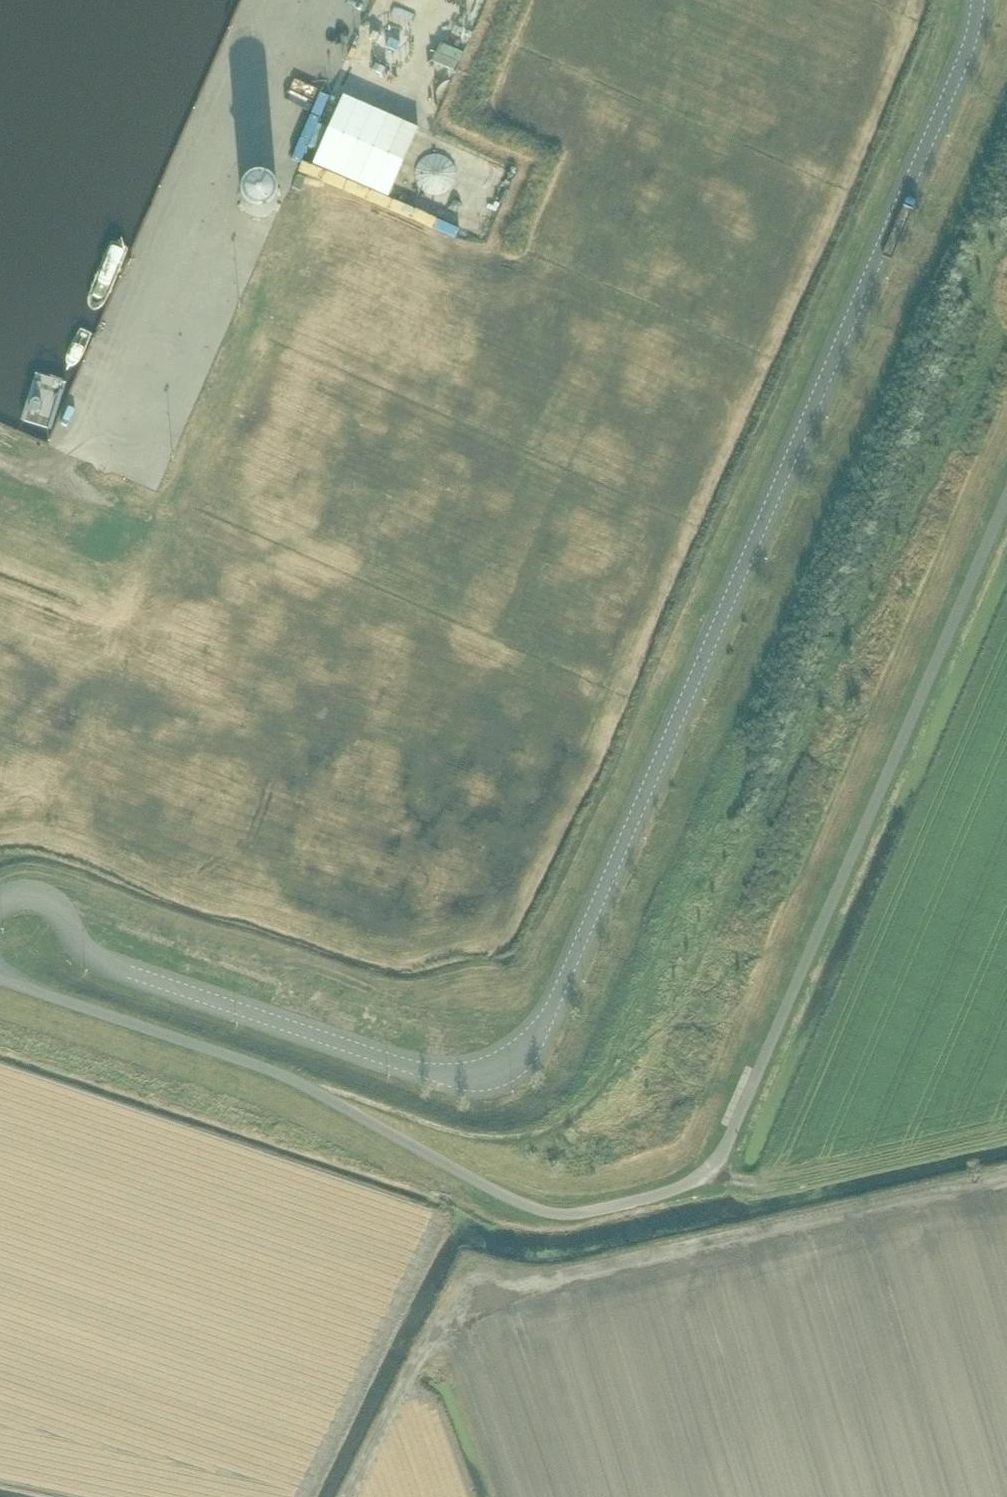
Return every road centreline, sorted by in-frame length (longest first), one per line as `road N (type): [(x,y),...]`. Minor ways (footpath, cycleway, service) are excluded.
road 1 (unclassified): [(980,0),(960,70),(531,1049),(484,1073),(419,1069),(106,962),(46,900),(0,906)]
road 2 (track): [(124,438),(74,448),(42,474),(0,462)]

